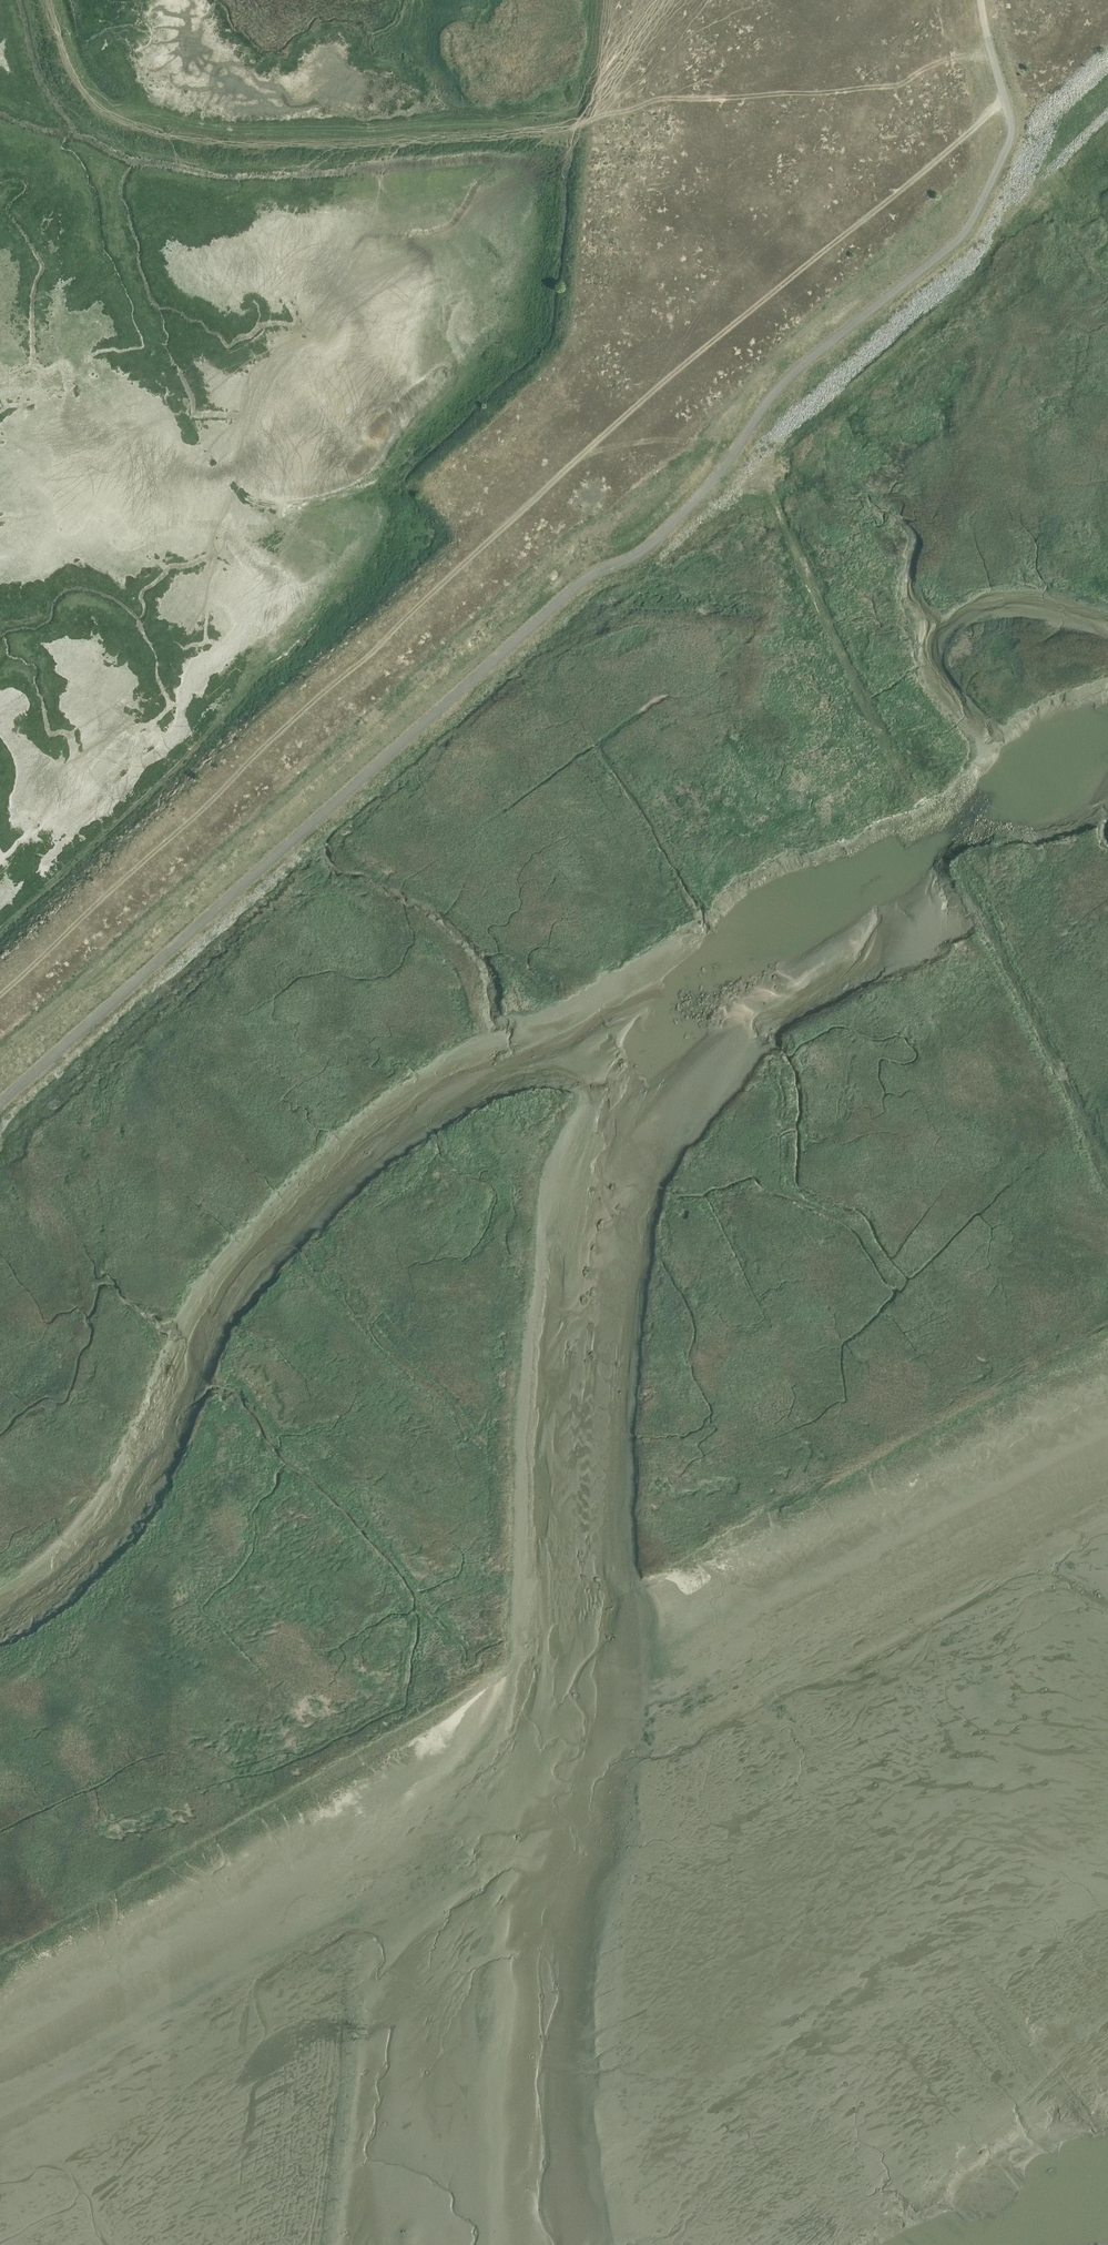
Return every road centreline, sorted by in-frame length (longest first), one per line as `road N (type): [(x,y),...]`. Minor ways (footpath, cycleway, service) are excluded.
road 1 (track): [(0,979),(400,616),(550,515),(679,448),(730,451),(766,484),(927,803)]
road 2 (track): [(990,54),(971,52),(893,86),(668,101),(462,134),(262,141),(199,135),(106,109),(88,89),(58,0)]
road 3 (track): [(980,0),(990,54),(1034,168),(1020,206),(802,391),(780,427),(766,484)]

